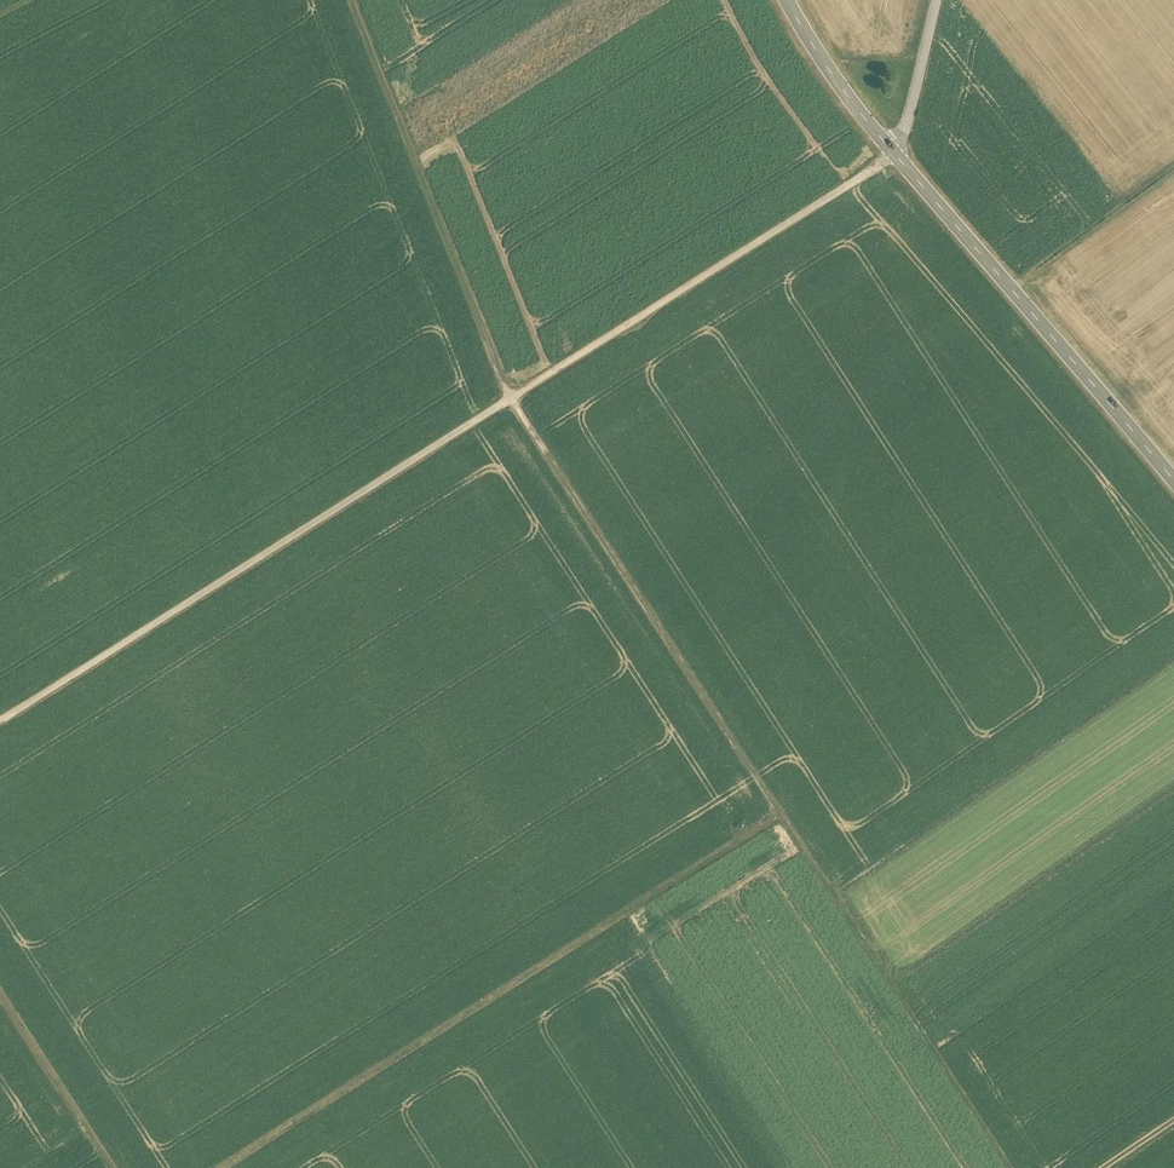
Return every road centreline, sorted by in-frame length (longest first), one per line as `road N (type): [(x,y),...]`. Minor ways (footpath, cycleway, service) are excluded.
road 1 (track): [(0,722),(893,152)]
road 2 (track): [(1012,1167),(513,397)]
road 3 (track): [(225,1167),(781,814)]
road 4 (secondary): [(1173,482),(893,152)]
road 5 (track): [(352,0),(513,397)]
road 6 (track): [(113,1167),(0,993)]
road 7 (track): [(1010,288),(1173,170)]
road 8 (secondary): [(893,152),(786,0)]
road 9 (unclassified): [(938,0),(893,152)]

